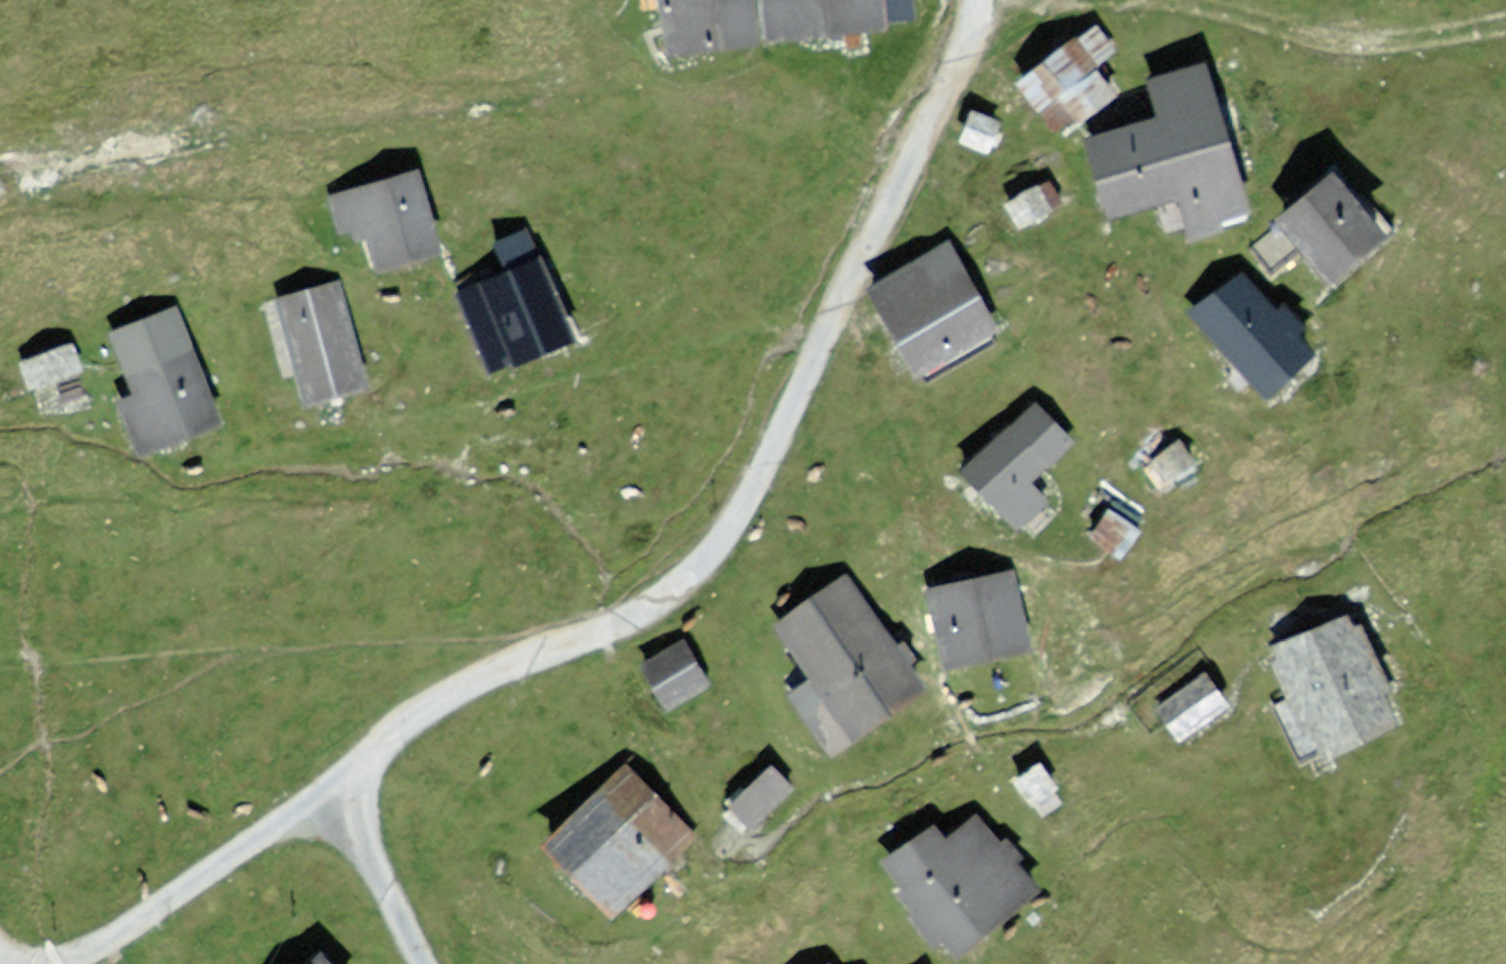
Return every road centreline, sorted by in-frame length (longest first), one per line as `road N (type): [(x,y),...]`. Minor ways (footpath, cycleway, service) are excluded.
road 1 (track): [(984,0),(771,451),(706,562),(645,608),(455,689),(327,790)]
road 2 (track): [(1505,31),(1437,46),(1310,37),(1155,0)]
road 3 (track): [(327,790),(152,922),(81,963)]
road 4 (track): [(327,790),(423,963)]

